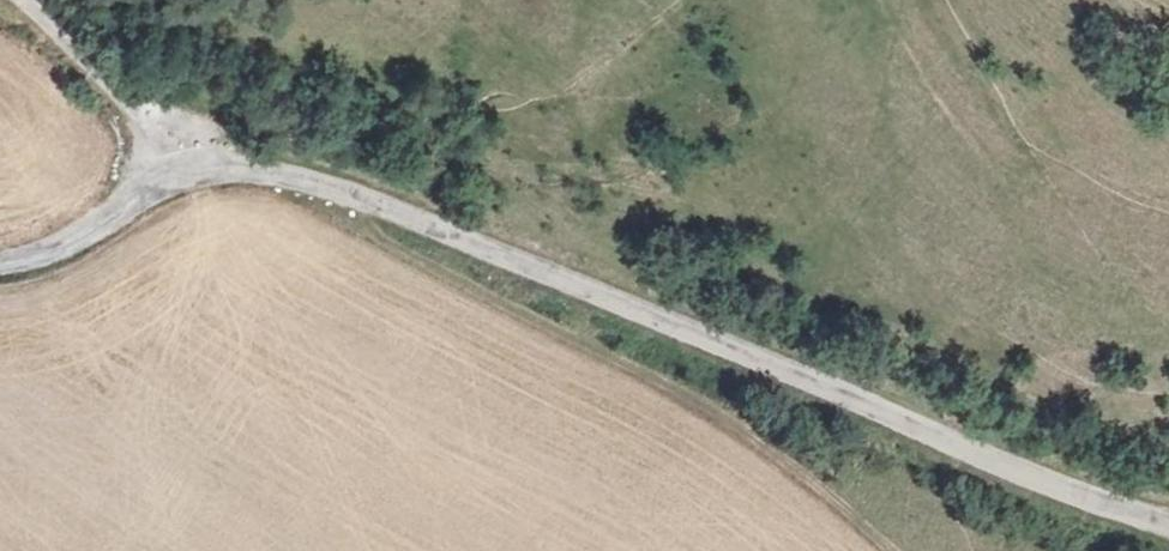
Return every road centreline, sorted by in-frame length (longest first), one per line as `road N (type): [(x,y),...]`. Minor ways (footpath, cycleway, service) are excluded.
road 1 (tertiary): [(195,178),(252,171),(331,186),(1016,471),(1168,523)]
road 2 (track): [(331,186),(330,207),(347,226),(701,402),(894,550)]
road 3 (track): [(195,178),(21,0)]
road 4 (tertiary): [(195,178),(50,252),(0,264)]

